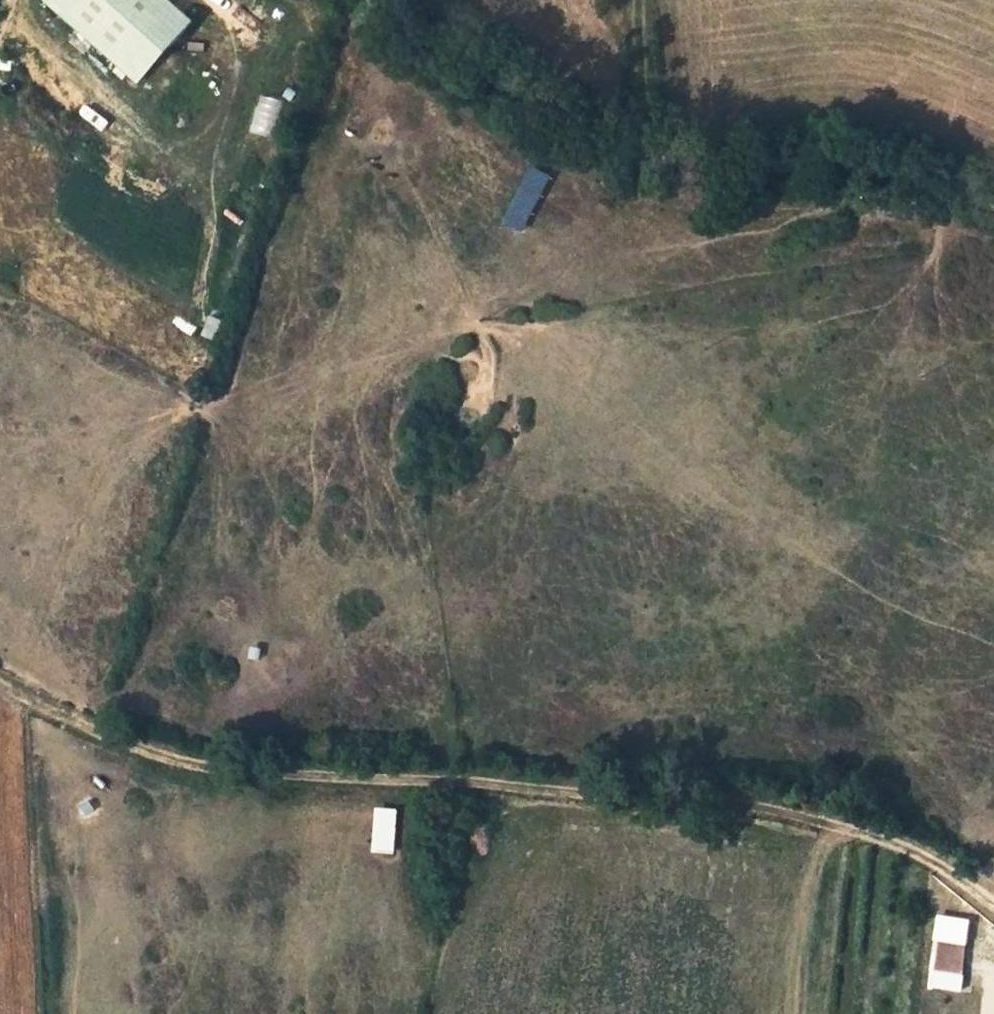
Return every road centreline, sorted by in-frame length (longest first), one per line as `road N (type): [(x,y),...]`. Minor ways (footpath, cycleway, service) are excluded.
road 1 (track): [(993,920),(900,848),(732,799),(239,776),(27,700),(0,682)]
road 2 (unclassified): [(375,0),(579,139),(675,169),(813,169),(993,205)]

